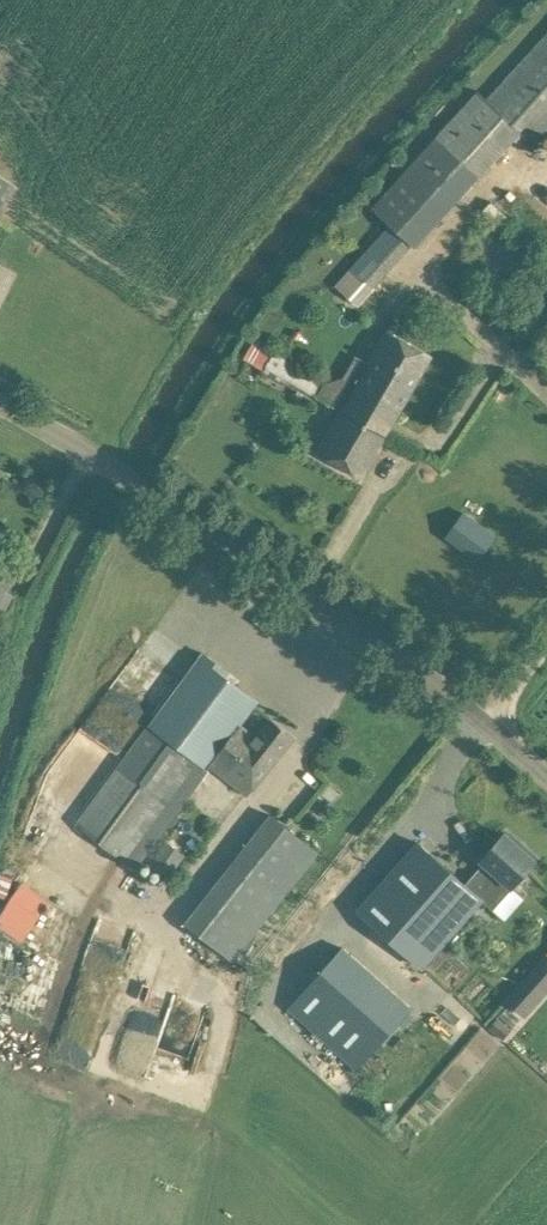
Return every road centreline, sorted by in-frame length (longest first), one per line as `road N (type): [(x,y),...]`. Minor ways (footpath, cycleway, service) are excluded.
road 1 (unclassified): [(476,717),(200,515),(0,405)]

